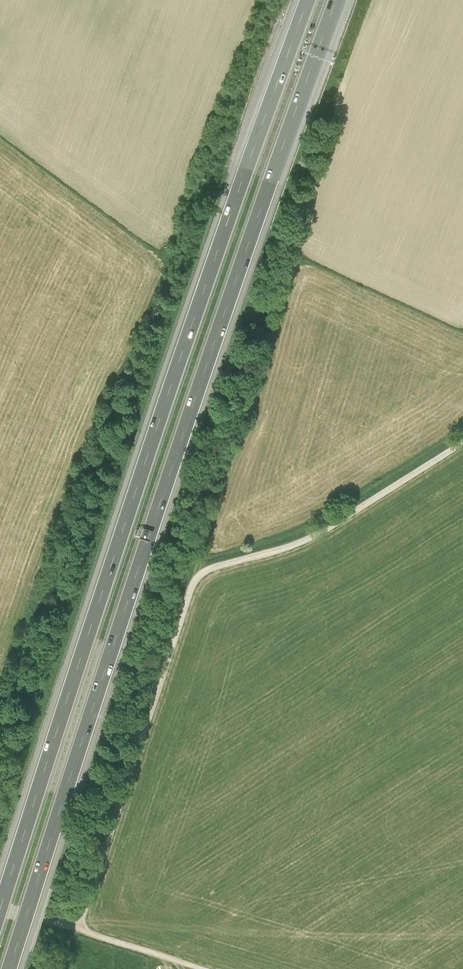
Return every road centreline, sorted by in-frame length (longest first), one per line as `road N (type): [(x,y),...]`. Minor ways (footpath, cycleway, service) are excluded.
road 1 (motorway): [(10,968),(208,359),(339,0)]
road 2 (motorway): [(312,0),(184,352),(0,908)]
road 3 (track): [(77,935),(196,579),(307,539),(462,443)]
road 4 (track): [(268,0),(173,257),(162,252)]

